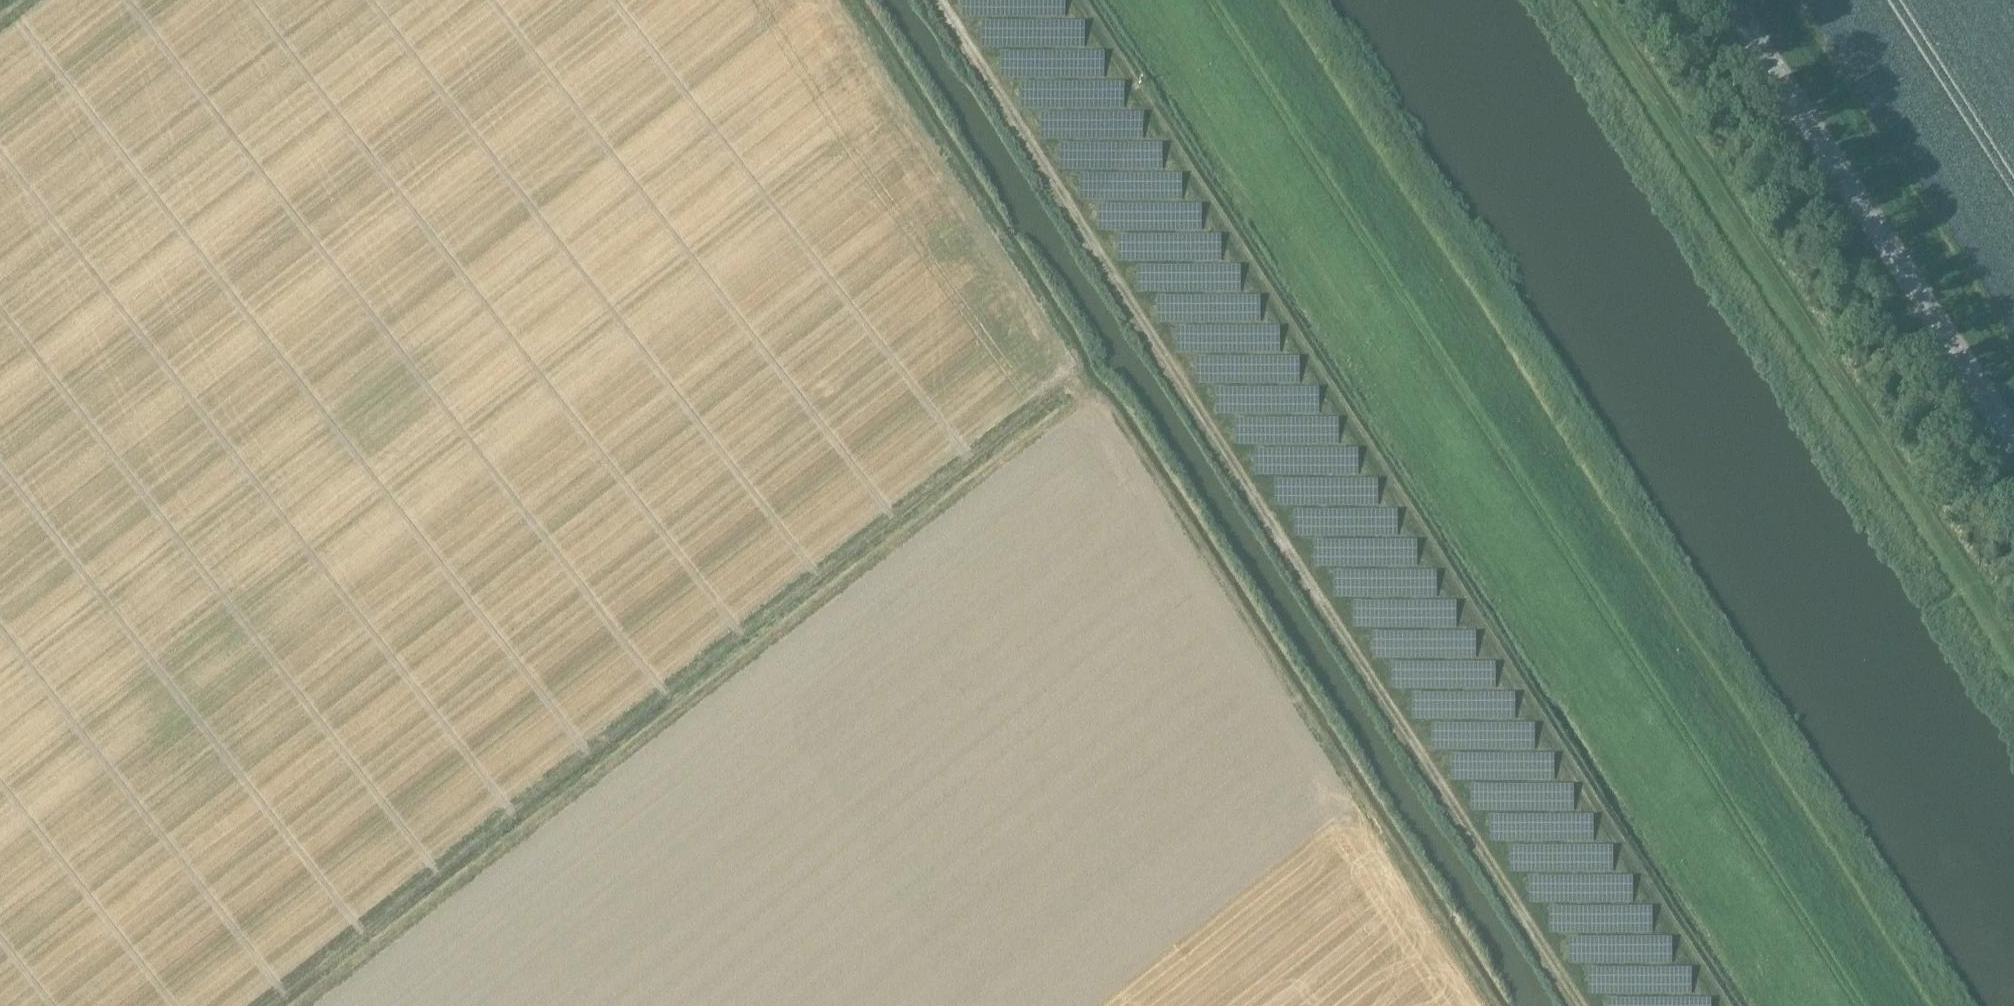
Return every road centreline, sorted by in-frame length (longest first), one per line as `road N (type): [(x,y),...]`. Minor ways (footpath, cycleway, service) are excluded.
road 1 (secondary): [(2013,439),(1734,0)]

